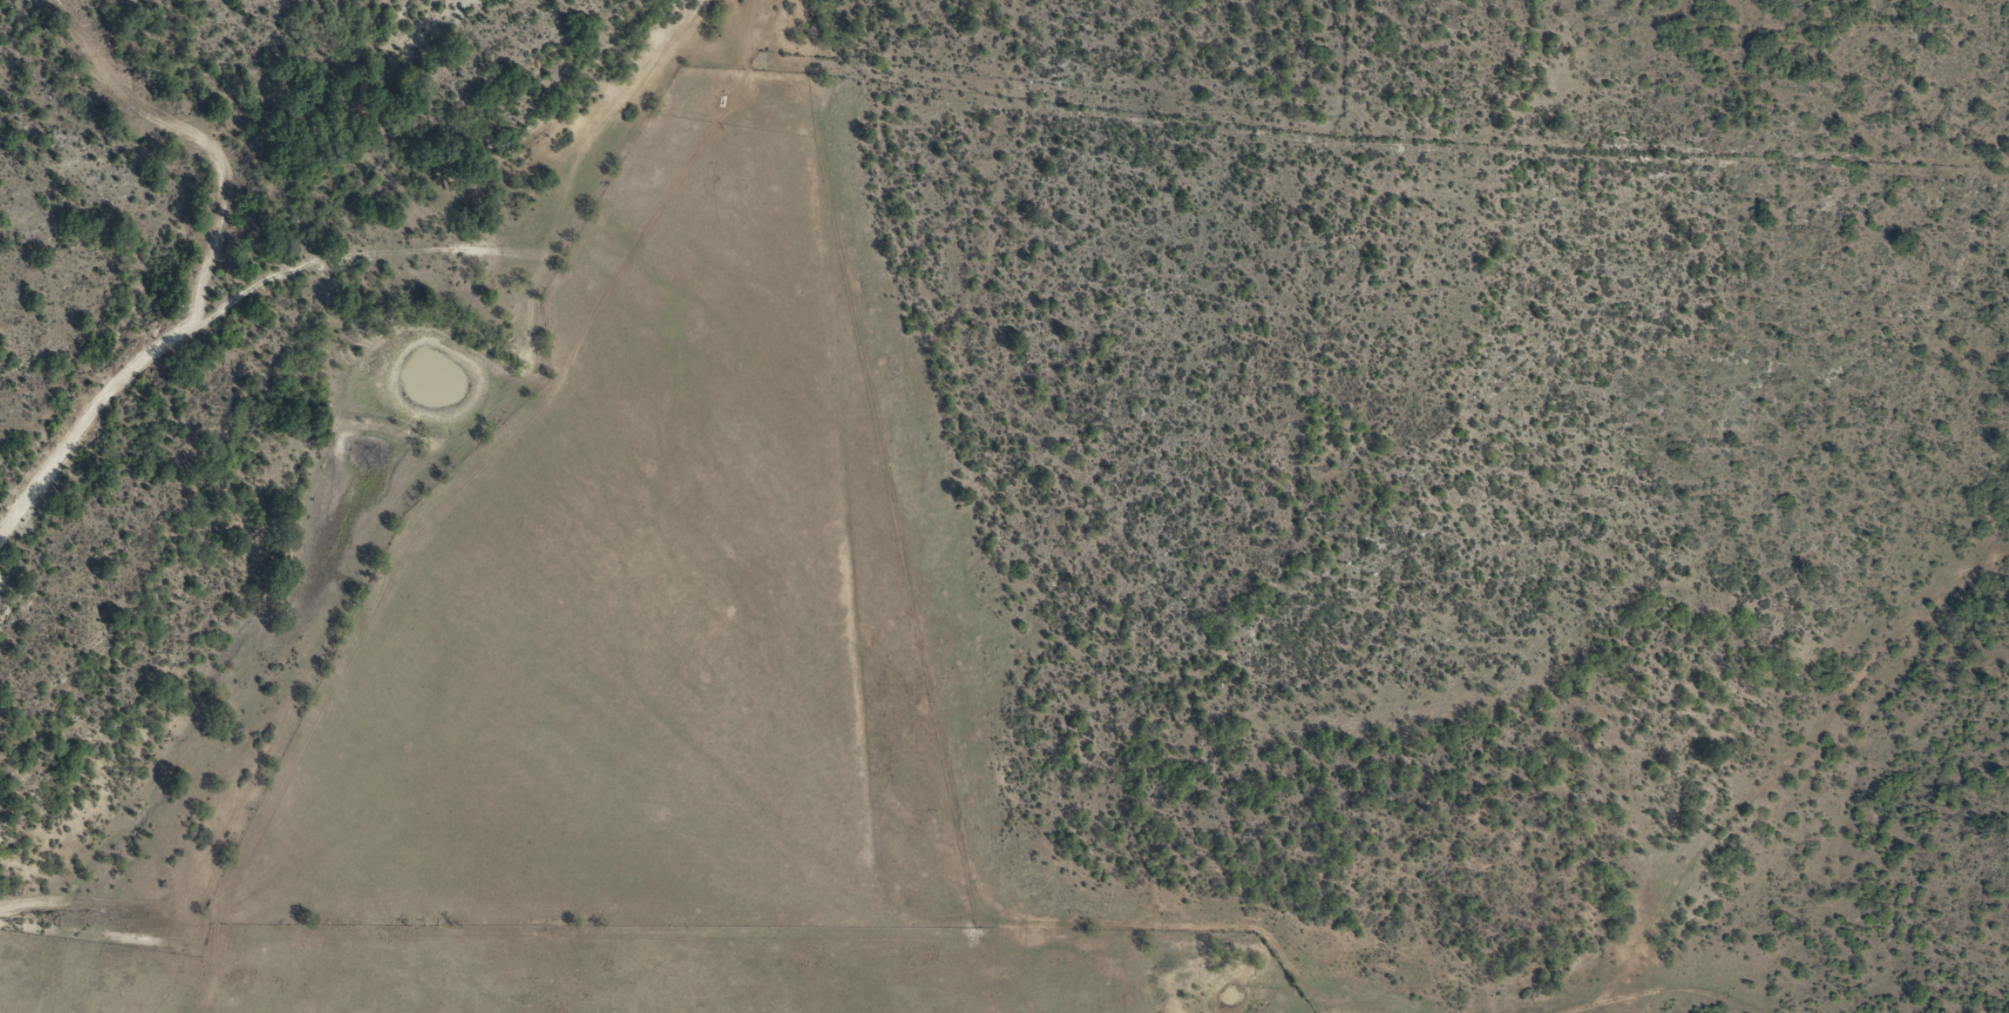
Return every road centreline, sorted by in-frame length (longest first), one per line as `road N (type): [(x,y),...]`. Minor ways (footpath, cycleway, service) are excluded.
road 1 (residential): [(0,608),(239,325),(224,210),(57,0)]

